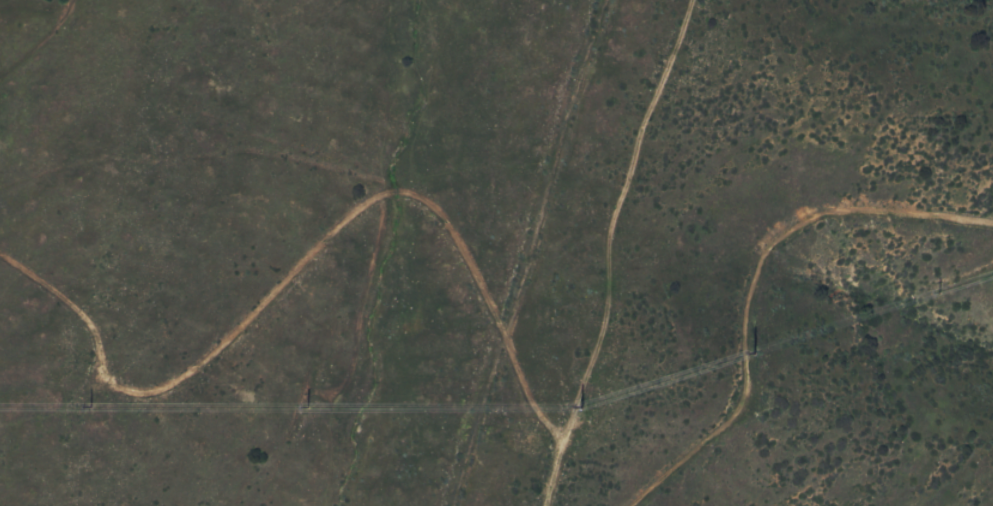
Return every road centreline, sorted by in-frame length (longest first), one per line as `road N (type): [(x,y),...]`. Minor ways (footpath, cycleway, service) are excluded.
road 1 (track): [(0,256),(72,306),(96,334),(121,389),(147,395),(180,385),(355,215),(382,196),(416,197),(444,222),(534,405),(555,430),(561,447),(550,505)]
road 2 (track): [(635,505),(737,417),(750,371),(756,284),(777,244),(817,217),(850,210),(992,220)]
road 3 (track): [(604,0),(450,505)]
road 4 (track): [(689,0),(606,232),(603,320),(561,447)]

